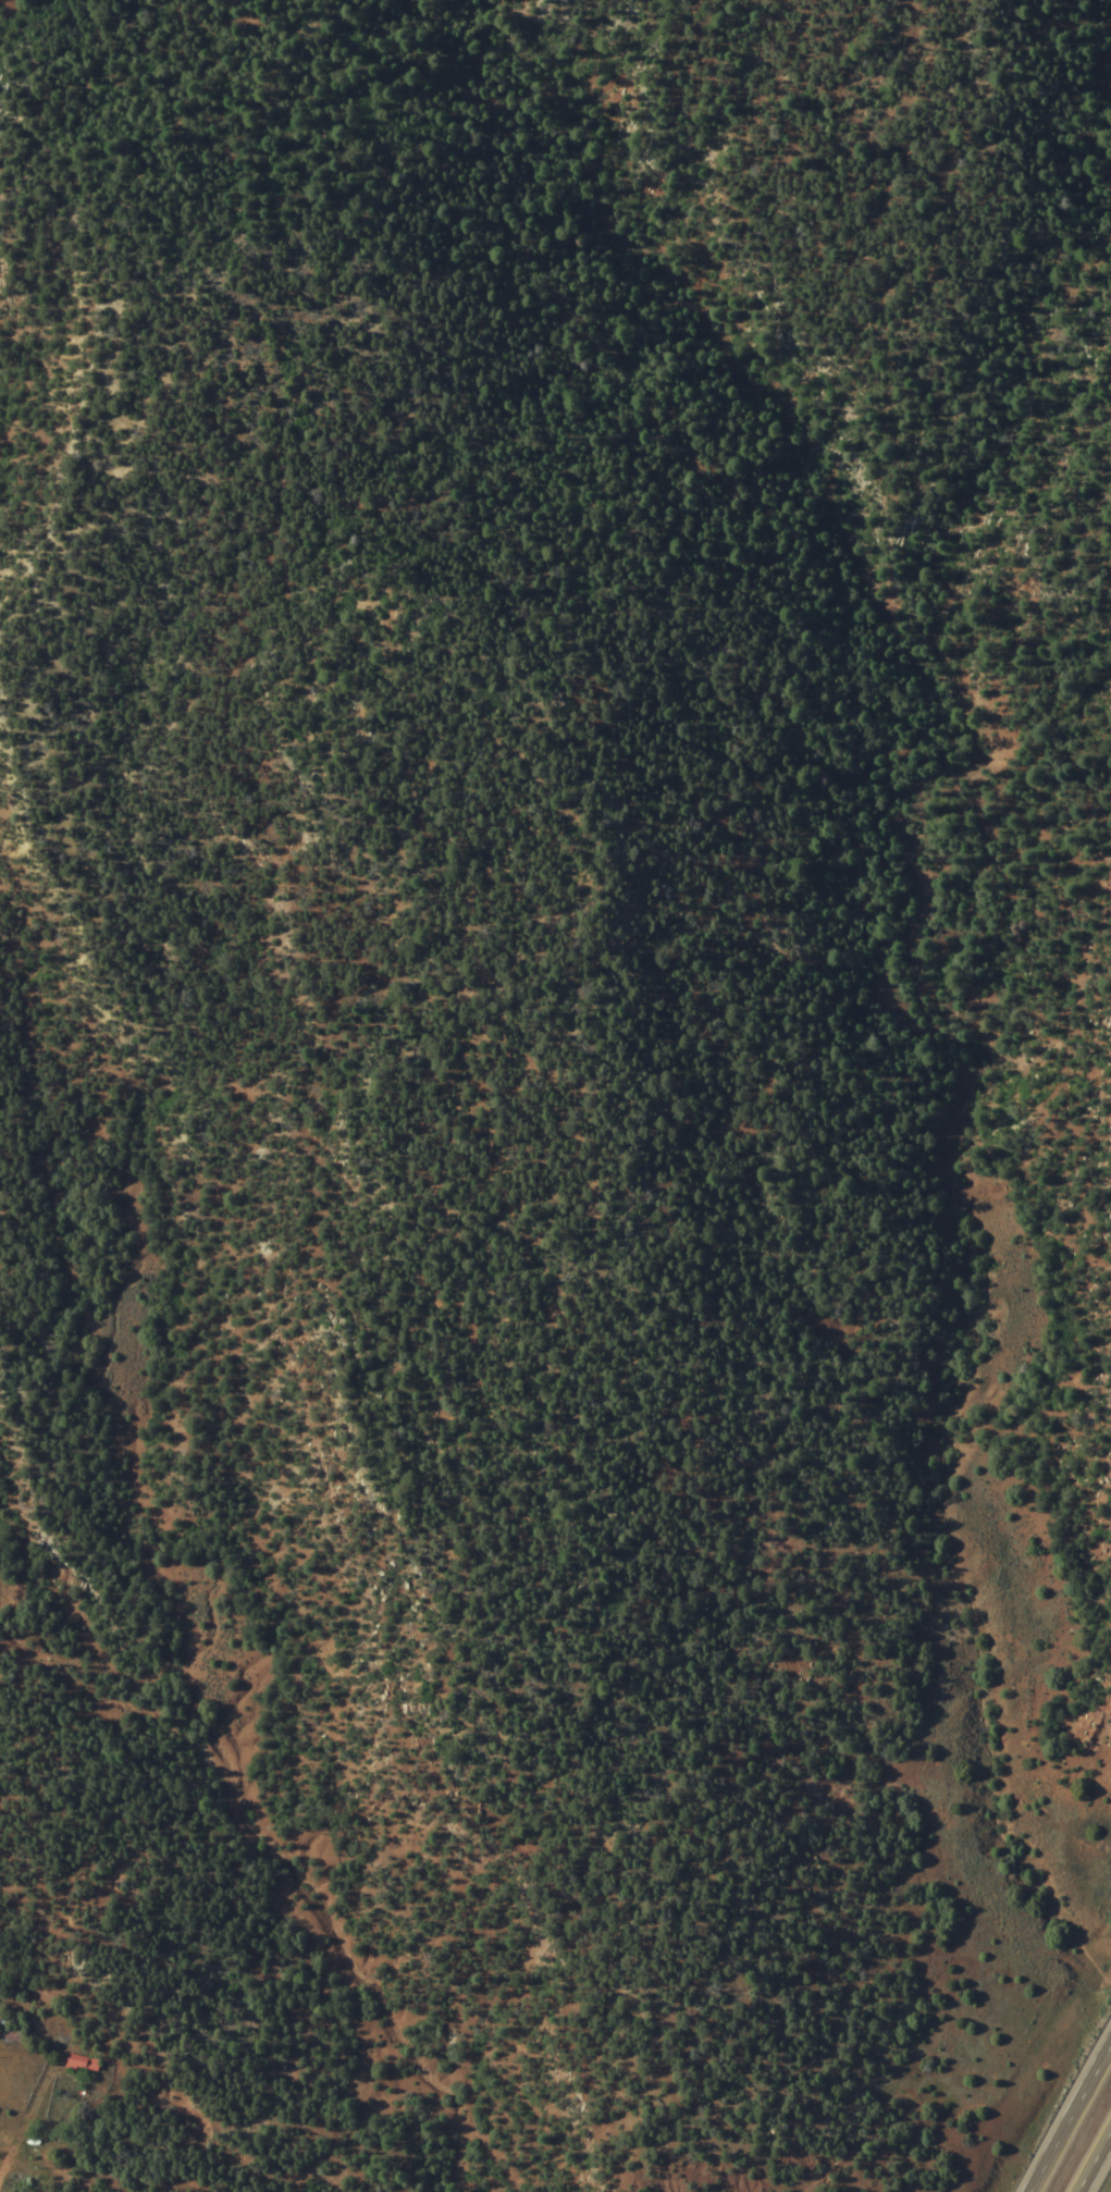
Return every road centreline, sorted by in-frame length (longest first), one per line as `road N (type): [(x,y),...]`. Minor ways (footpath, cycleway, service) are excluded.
road 1 (motorway): [(1110,2060),(1042,2191)]

